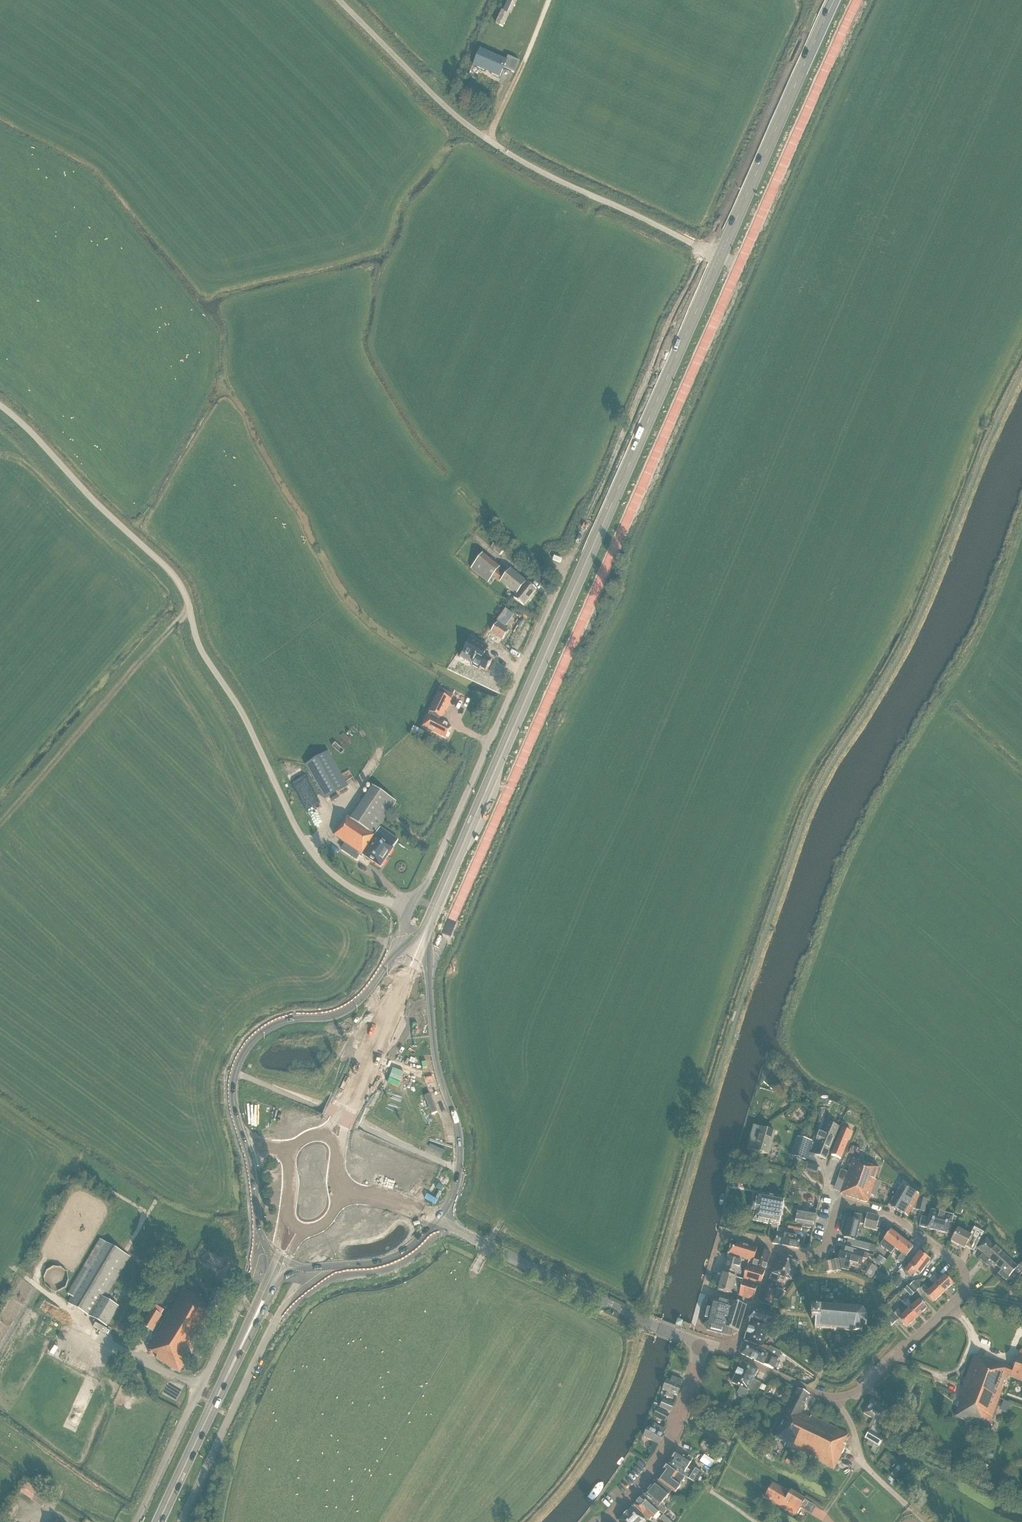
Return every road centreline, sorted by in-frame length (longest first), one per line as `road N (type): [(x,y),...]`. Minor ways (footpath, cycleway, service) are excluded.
road 1 (unclassified): [(439,1219),(460,1157),(431,1023),(434,961),(737,267)]
road 2 (trunk): [(345,1109),(718,257)]
road 3 (unclassified): [(412,909),(357,892),(316,863),(198,648),(189,603),(170,573),(0,408)]
road 4 (residential): [(774,1249),(801,1255),(826,1248),(844,1200),(903,1222),(953,1257),(966,1284),(897,1358),(837,1398),(735,1356)]
road 5 (unclassified): [(718,257),(517,161),(452,115),(337,0)]
road 6 (unclassified): [(182,1521),(283,1308),(331,1271),(398,1255),(439,1219)]
road 7 (unclassified): [(136,1521),(250,1275),(257,1227),(249,1151)]
road 8 (unclassified): [(412,909),(571,558)]
road 9 (unclassified): [(249,1151),(233,1089),(249,1045),(284,1021),(331,1015),(364,996),(412,909)]
road 10 (tertiary): [(705,1341),(615,1307),(439,1219)]
road 11 (unclassified): [(737,267),(856,0)]
road 12 (trunk): [(718,257),(832,0)]
road 13 (trunk): [(161,1521),(256,1318)]
road 14 (tertiary): [(601,1521),(666,1448),(705,1341)]
road 15 (residential): [(751,1304),(707,1290),(722,1234),(774,1249)]
road 16 (track): [(486,140),(548,0)]

